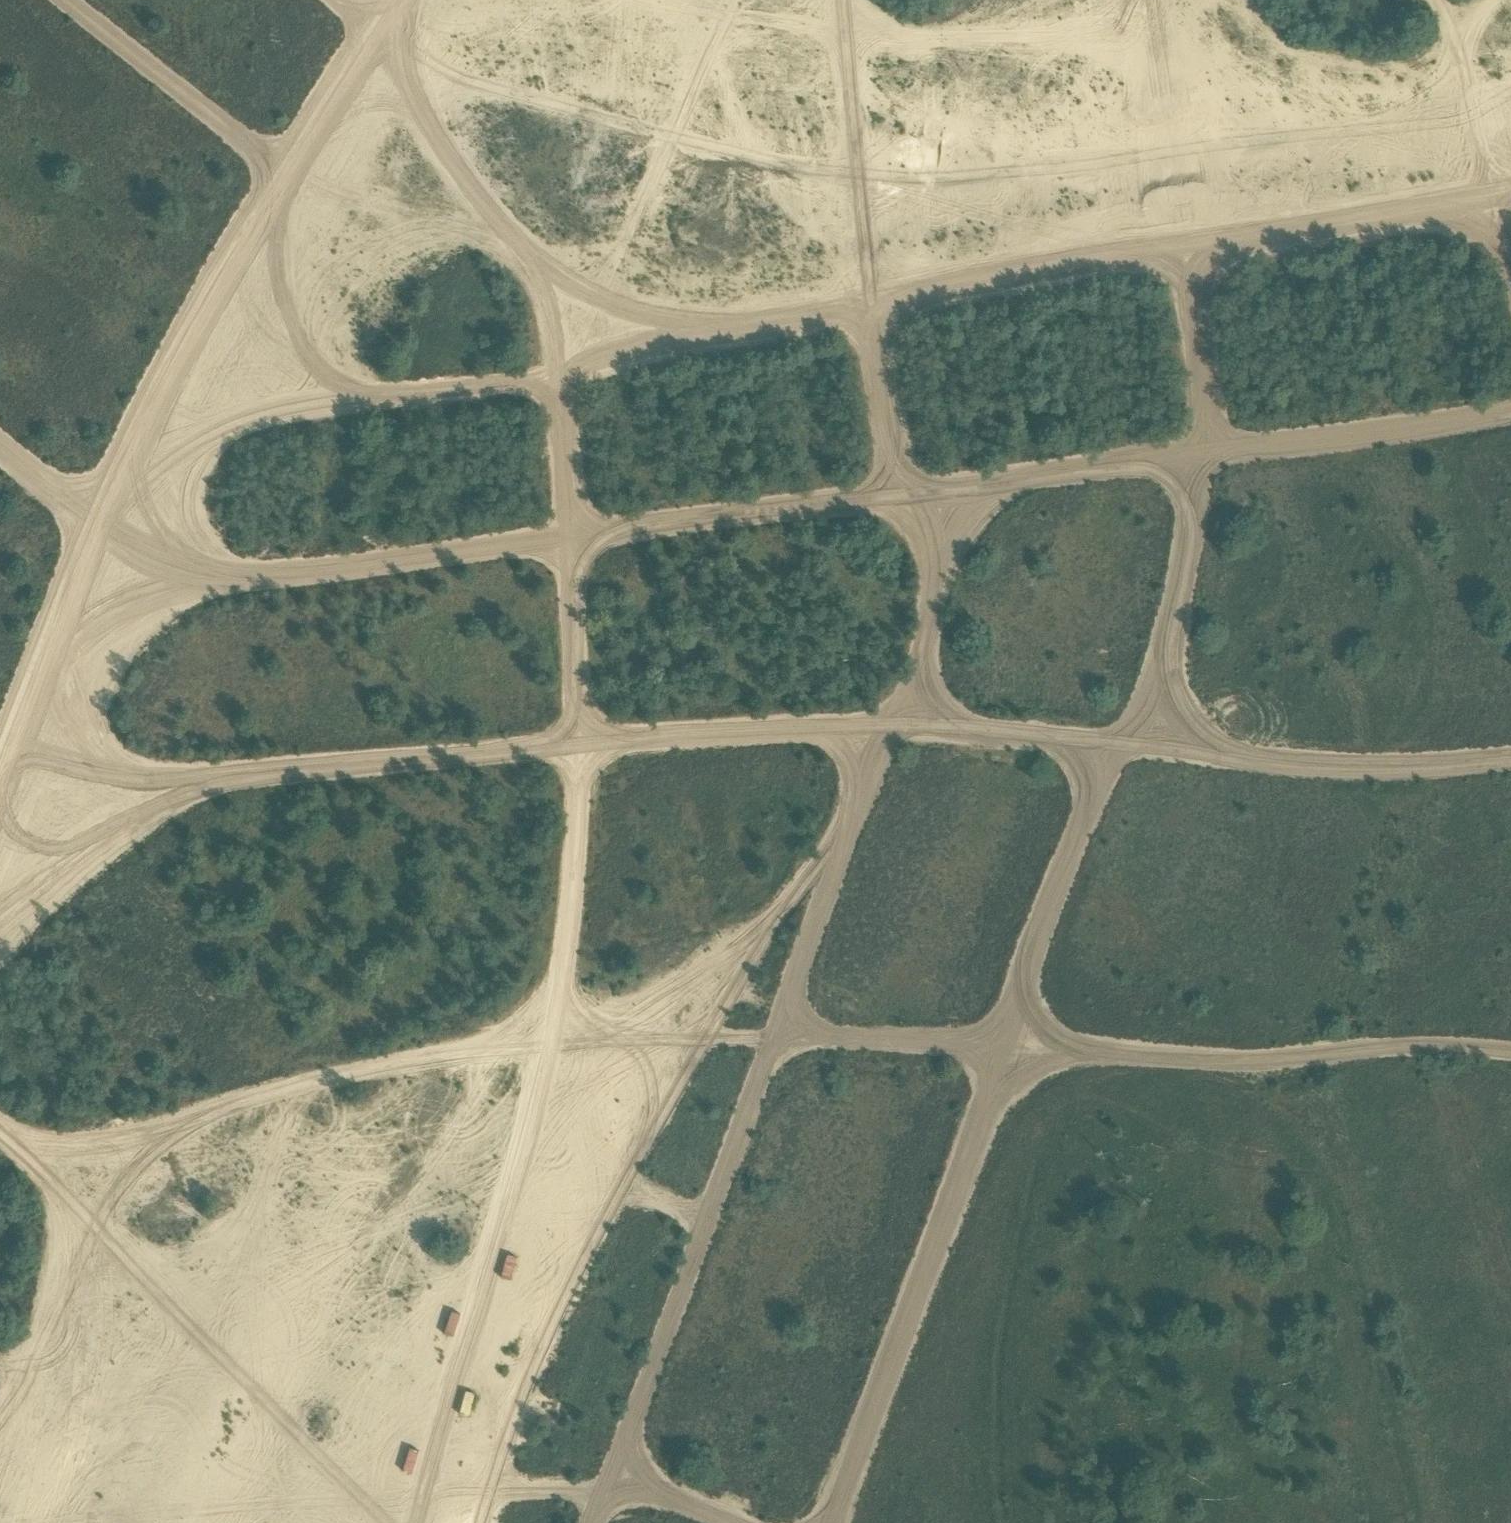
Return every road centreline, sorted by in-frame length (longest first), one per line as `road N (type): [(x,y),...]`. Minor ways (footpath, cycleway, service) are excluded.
road 1 (track): [(0,453),(93,529),(228,585),(1510,412)]

